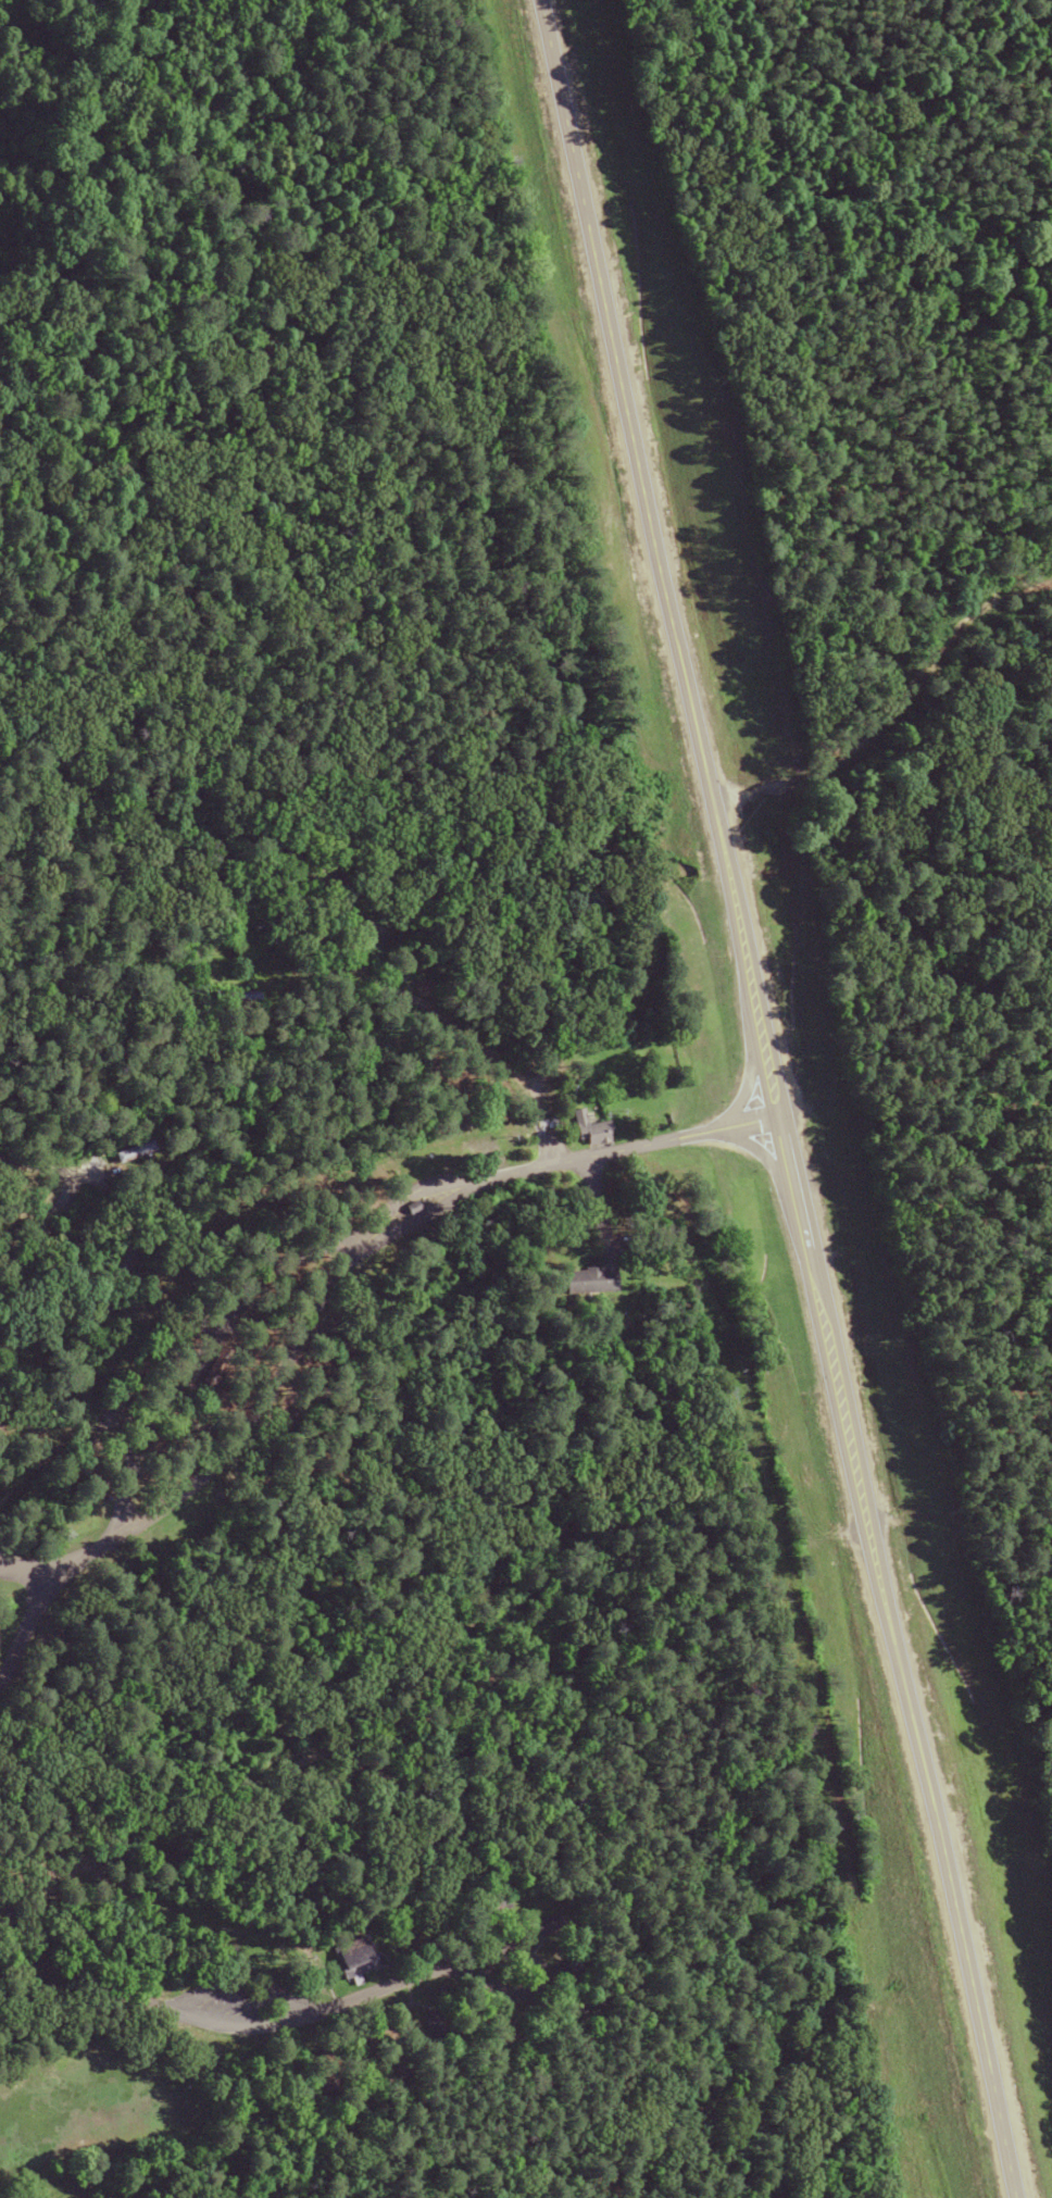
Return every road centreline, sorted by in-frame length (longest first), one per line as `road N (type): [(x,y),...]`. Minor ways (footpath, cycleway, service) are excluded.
road 1 (trunk): [(1008,2197),(927,1850),(888,1618),(781,1114),(534,0)]
road 2 (residential): [(0,1658),(51,1581),(180,1495),(231,1447),(271,1398),(358,1235),(436,1192),(781,1114)]
road 3 (trunk): [(759,1013),(750,1087),(713,1128)]

